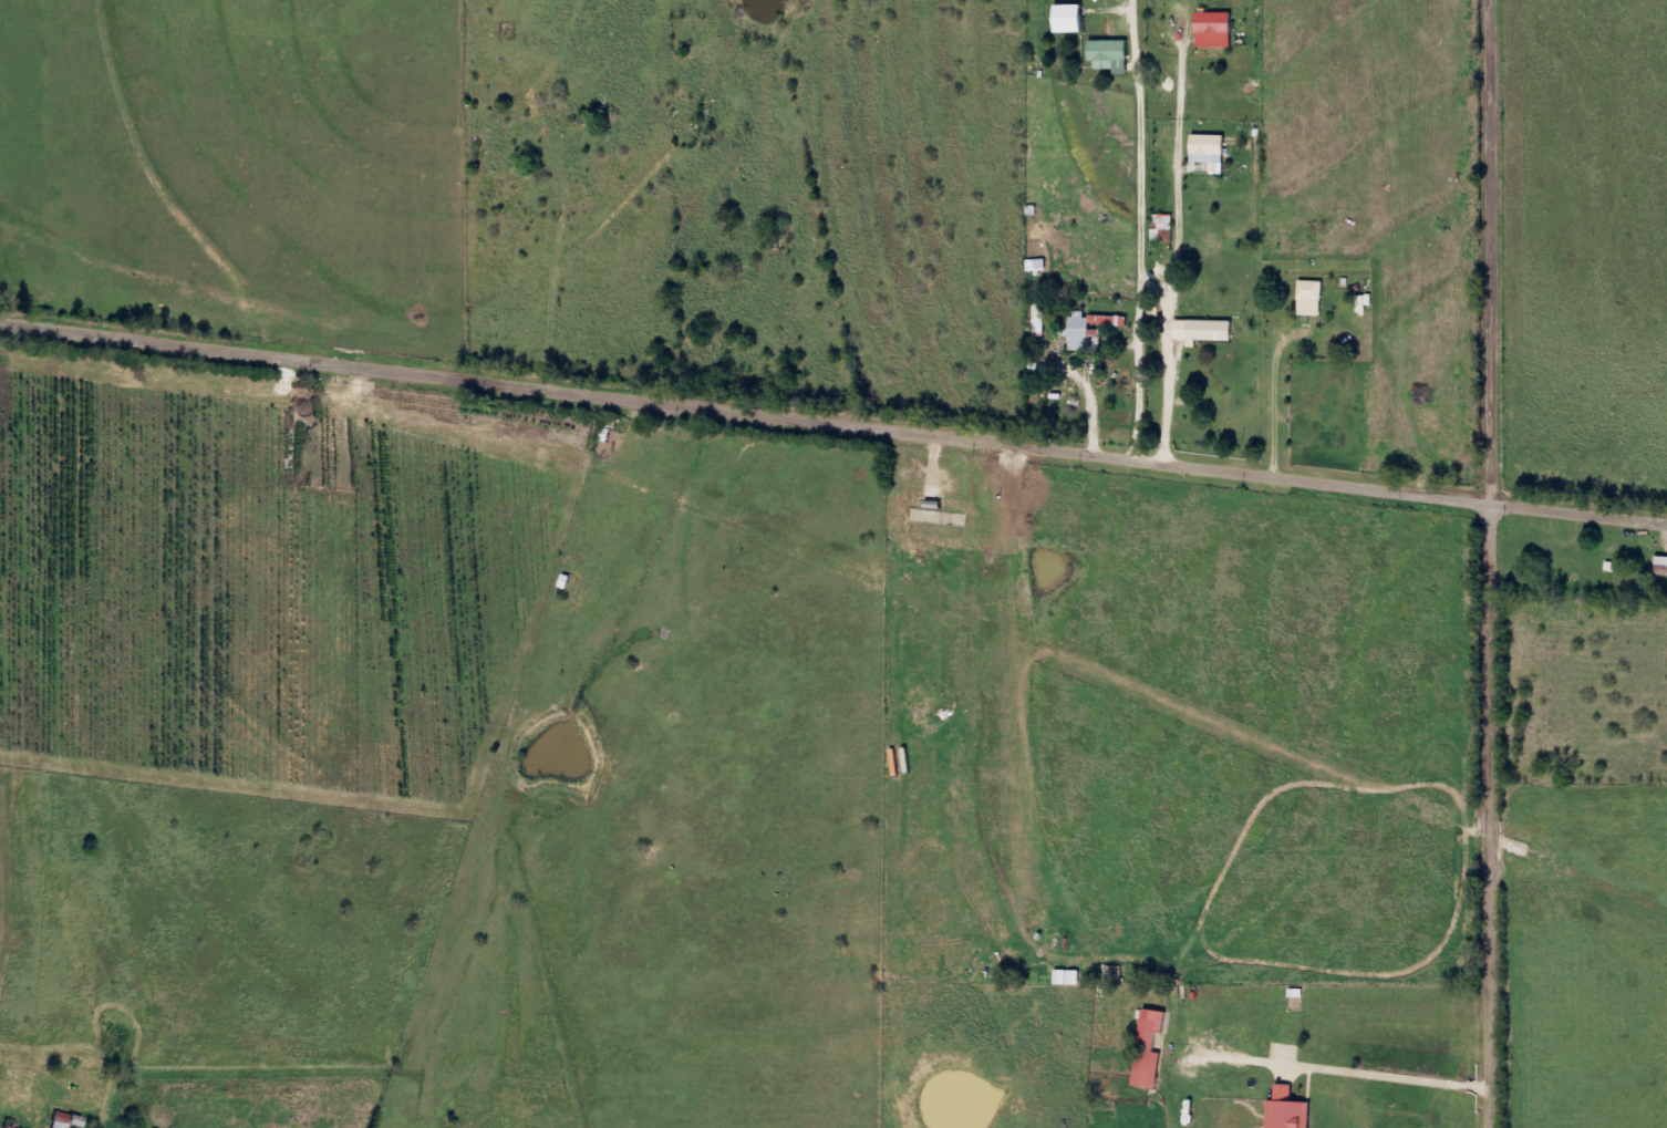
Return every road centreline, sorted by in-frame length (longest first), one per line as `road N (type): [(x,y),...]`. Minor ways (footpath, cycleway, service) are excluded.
road 1 (residential): [(0,338),(1666,535)]
road 2 (residential): [(1490,1127),(1492,514)]
road 3 (residential): [(1492,514),(1489,0)]

